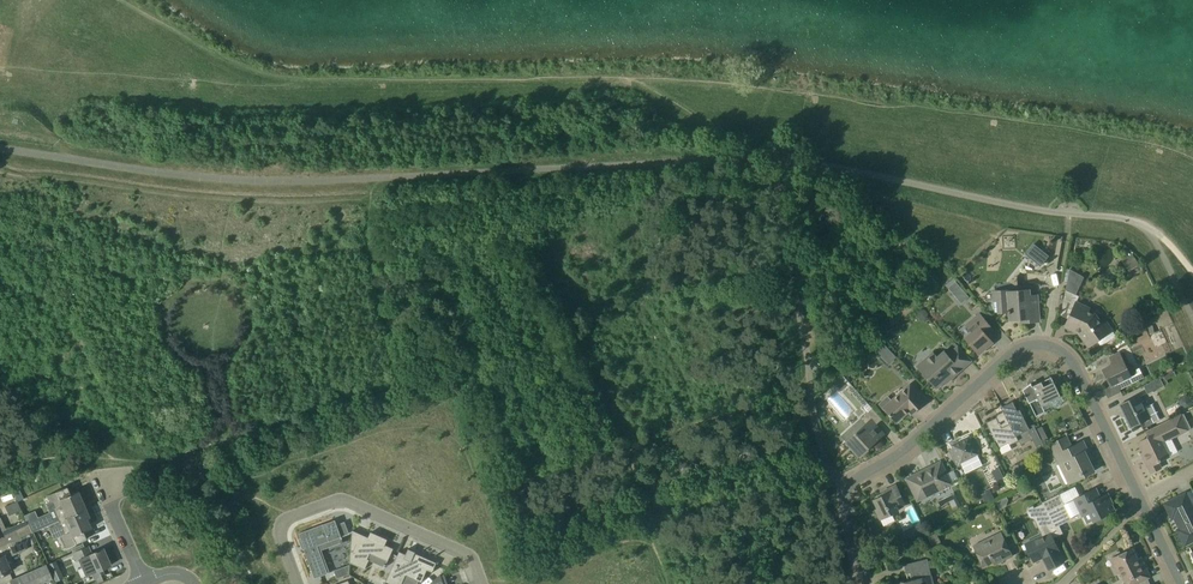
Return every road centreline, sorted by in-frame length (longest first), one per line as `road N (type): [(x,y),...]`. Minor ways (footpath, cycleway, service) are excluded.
road 1 (residential): [(845,495),(827,465),(810,383),(772,149)]
road 2 (residential): [(297,583),(283,526),(340,499),(467,553),(482,583)]
road 3 (residential): [(1047,345),(1011,357),(845,495)]
road 4 (residential): [(1142,503),(1082,377),(1047,345)]

